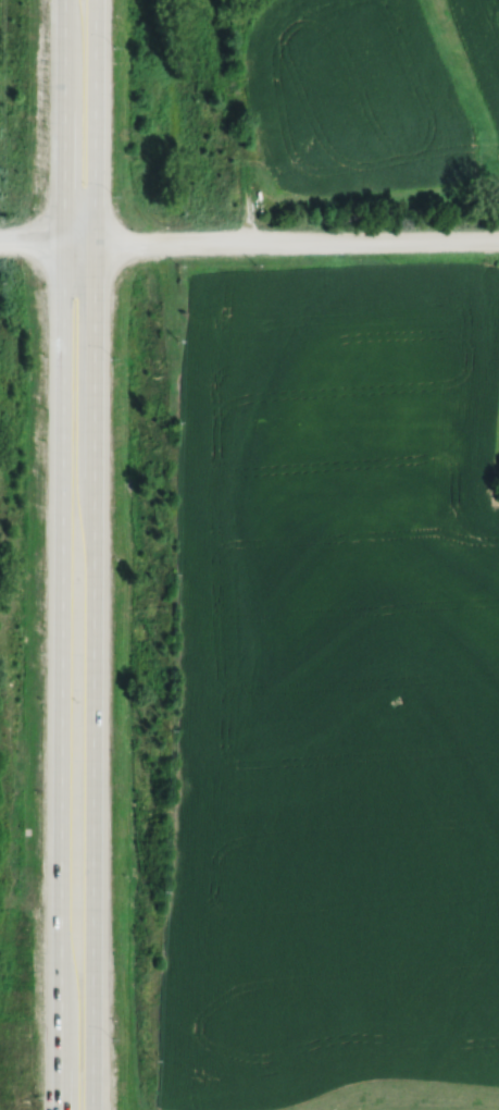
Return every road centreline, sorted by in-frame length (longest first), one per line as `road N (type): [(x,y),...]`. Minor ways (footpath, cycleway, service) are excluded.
road 1 (trunk): [(92,1109),(95,0)]
road 2 (trunk): [(65,0),(62,1109)]
road 3 (tertiary): [(63,239),(498,240)]

